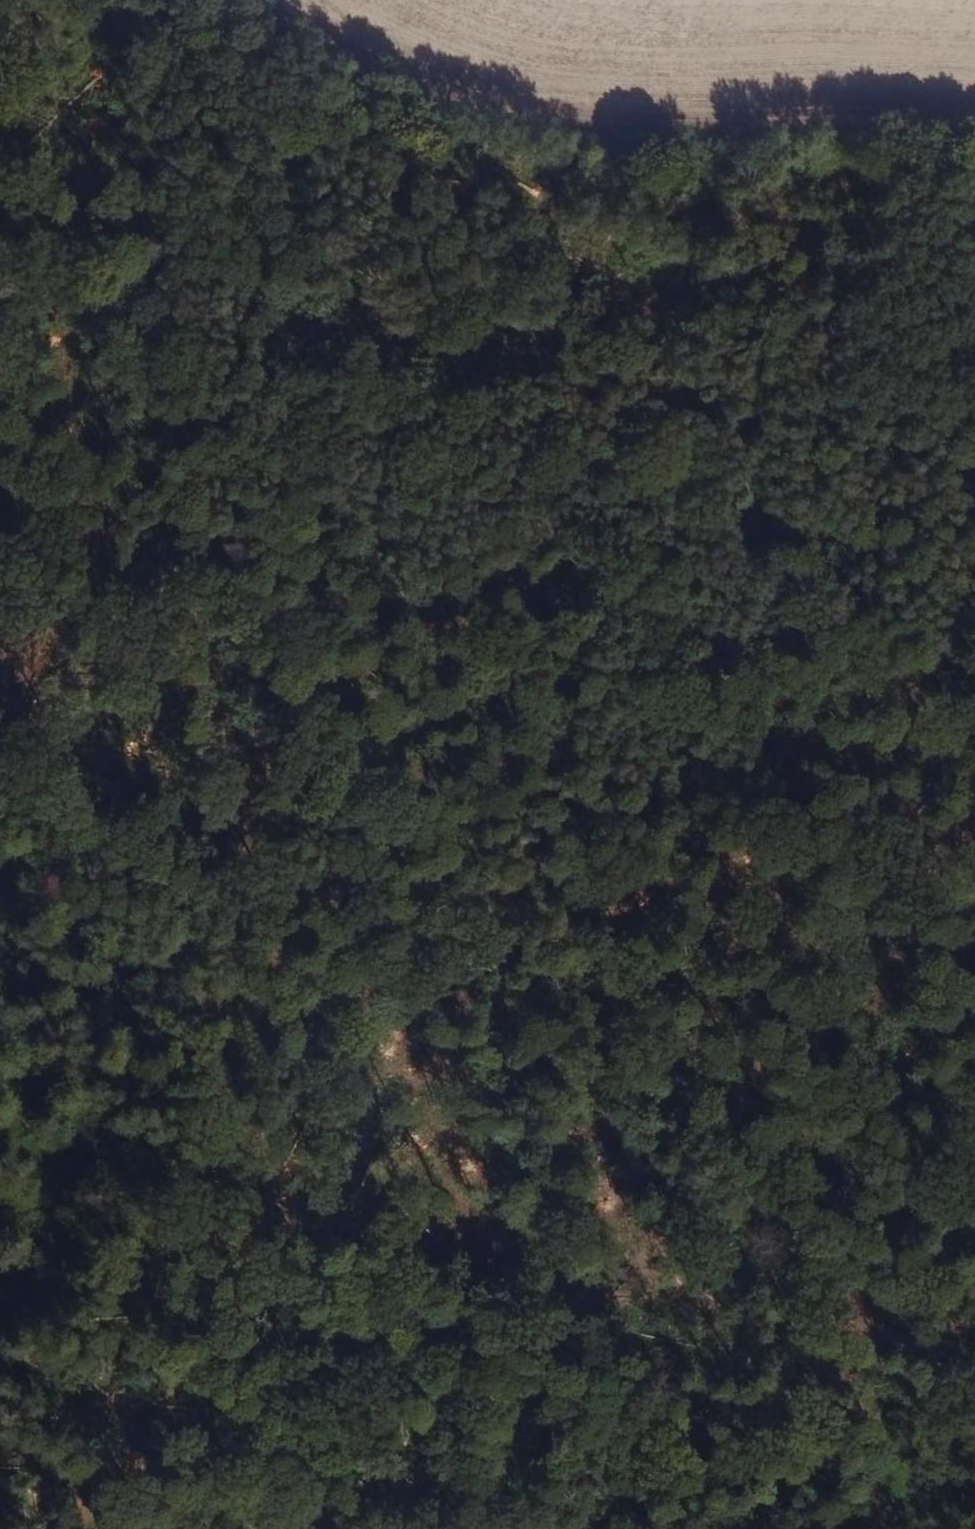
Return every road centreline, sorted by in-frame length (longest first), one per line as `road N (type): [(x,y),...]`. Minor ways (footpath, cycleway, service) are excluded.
road 1 (track): [(0,829),(974,1374)]

